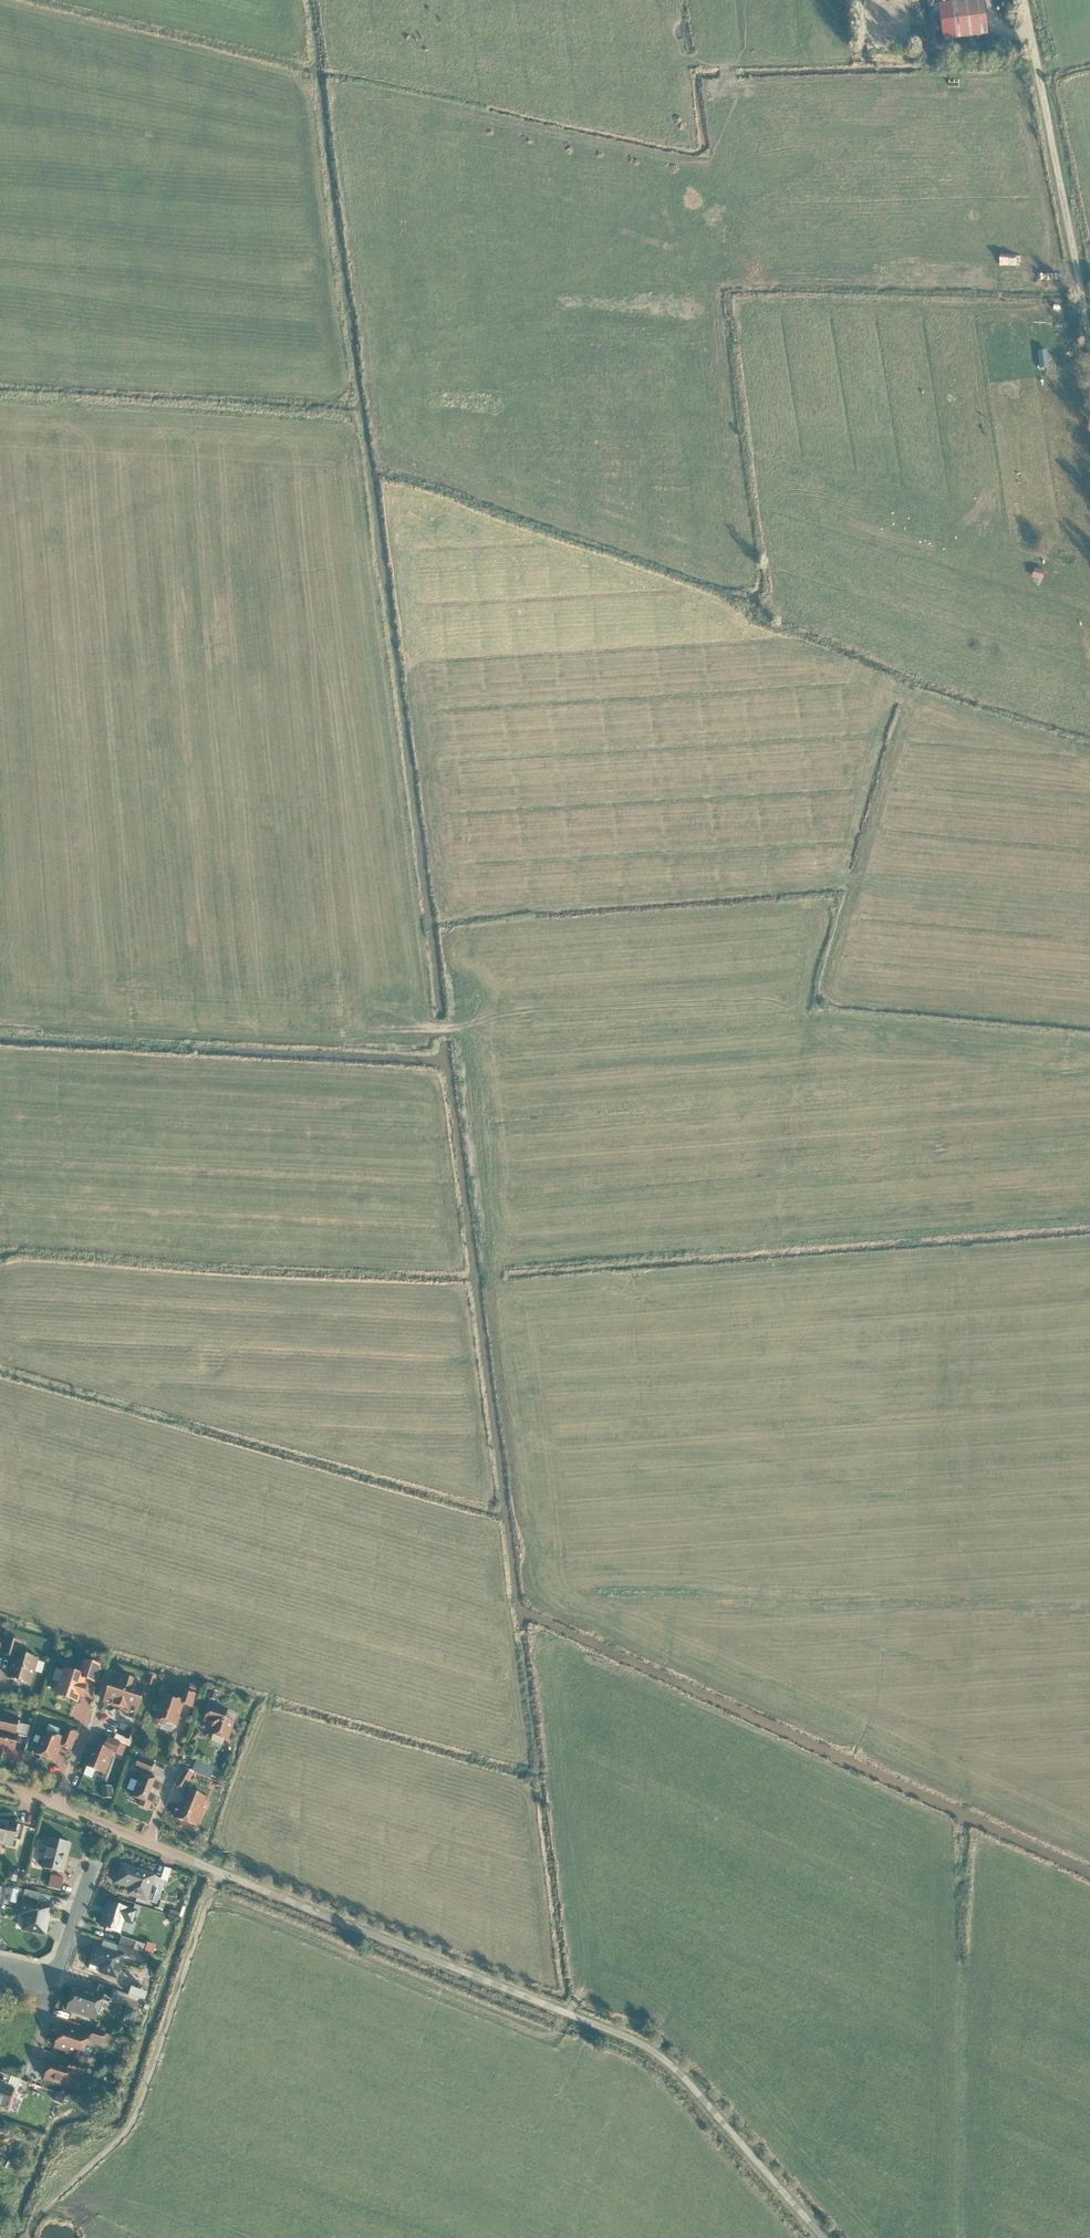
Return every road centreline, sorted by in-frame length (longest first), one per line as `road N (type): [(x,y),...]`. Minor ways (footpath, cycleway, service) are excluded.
road 1 (track): [(827,2237),(673,2061),(220,1870)]
road 2 (track): [(1089,352),(1026,0)]
road 3 (residential): [(0,1787),(220,1870)]
road 4 (residential): [(0,1961),(57,1966),(93,1862)]

